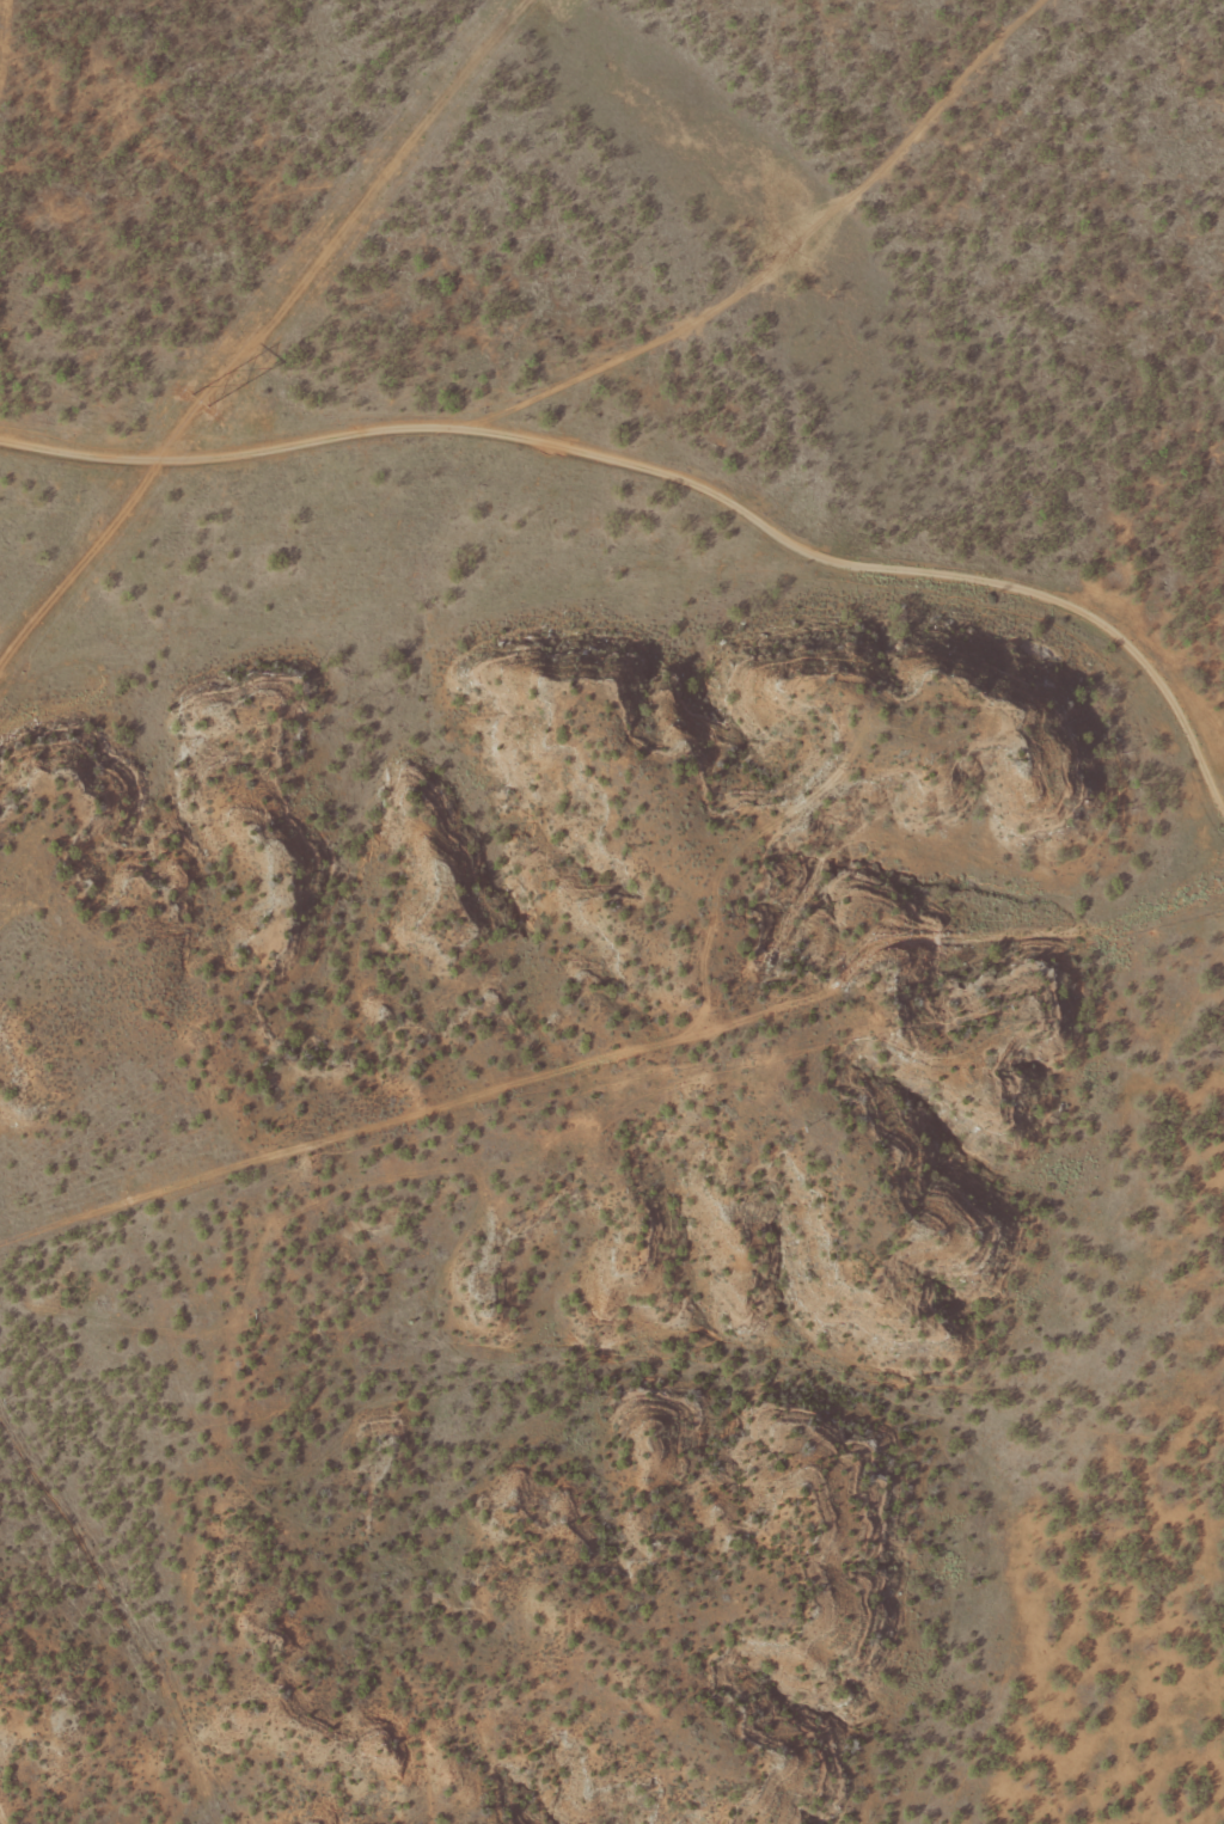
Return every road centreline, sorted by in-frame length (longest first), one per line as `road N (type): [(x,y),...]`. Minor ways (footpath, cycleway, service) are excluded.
road 1 (residential): [(0,439),(62,451),(207,458),(426,409),(752,488),(880,549),(1012,579),(1133,645),(1188,718),(1200,816),(1223,855)]

